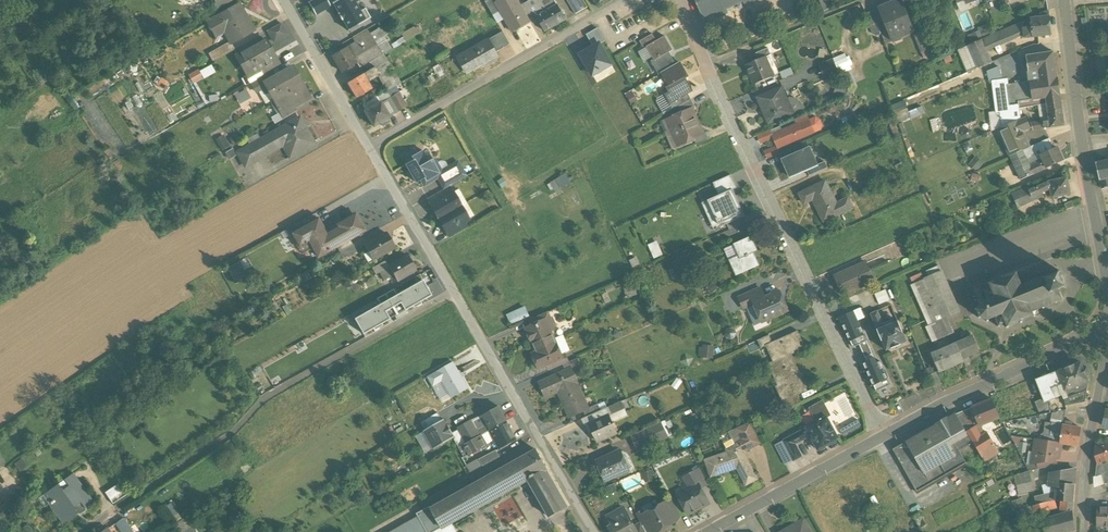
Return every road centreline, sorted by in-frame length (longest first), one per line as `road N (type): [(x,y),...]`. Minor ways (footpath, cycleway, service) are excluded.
road 1 (residential): [(880,436),(679,0)]
road 2 (residential): [(593,531),(368,144)]
road 3 (residential): [(368,144),(623,0)]
road 4 (residential): [(1103,258),(1064,0)]
road 5 (residential): [(1107,331),(880,436)]
road 6 (residential): [(880,436),(708,531)]
road 7 (residential): [(1107,346),(1097,368),(1083,531)]
road 8 (residential): [(368,144),(284,0)]

